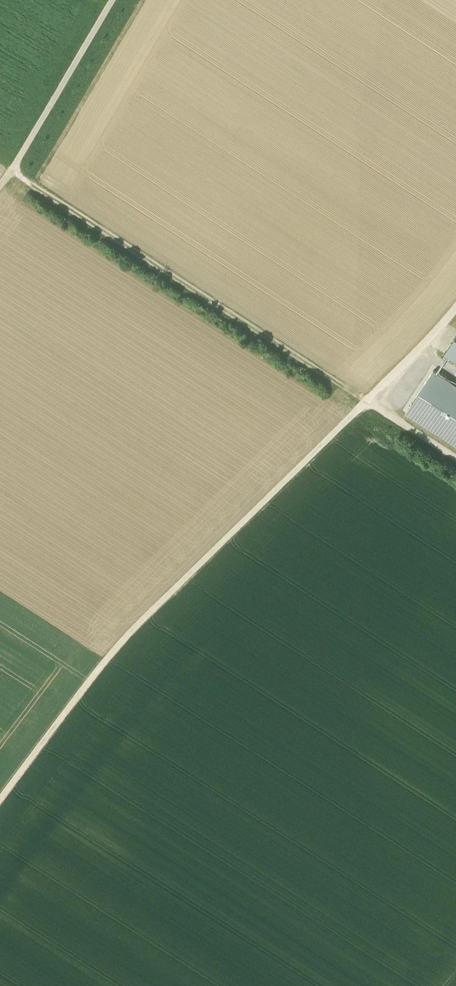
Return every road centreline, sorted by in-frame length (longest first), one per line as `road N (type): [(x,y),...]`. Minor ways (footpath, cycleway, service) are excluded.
road 1 (track): [(0,799),(114,650),(367,401)]
road 2 (track): [(13,171),(367,401)]
road 3 (track): [(113,0),(13,171)]
road 4 (track): [(367,401),(455,310)]

